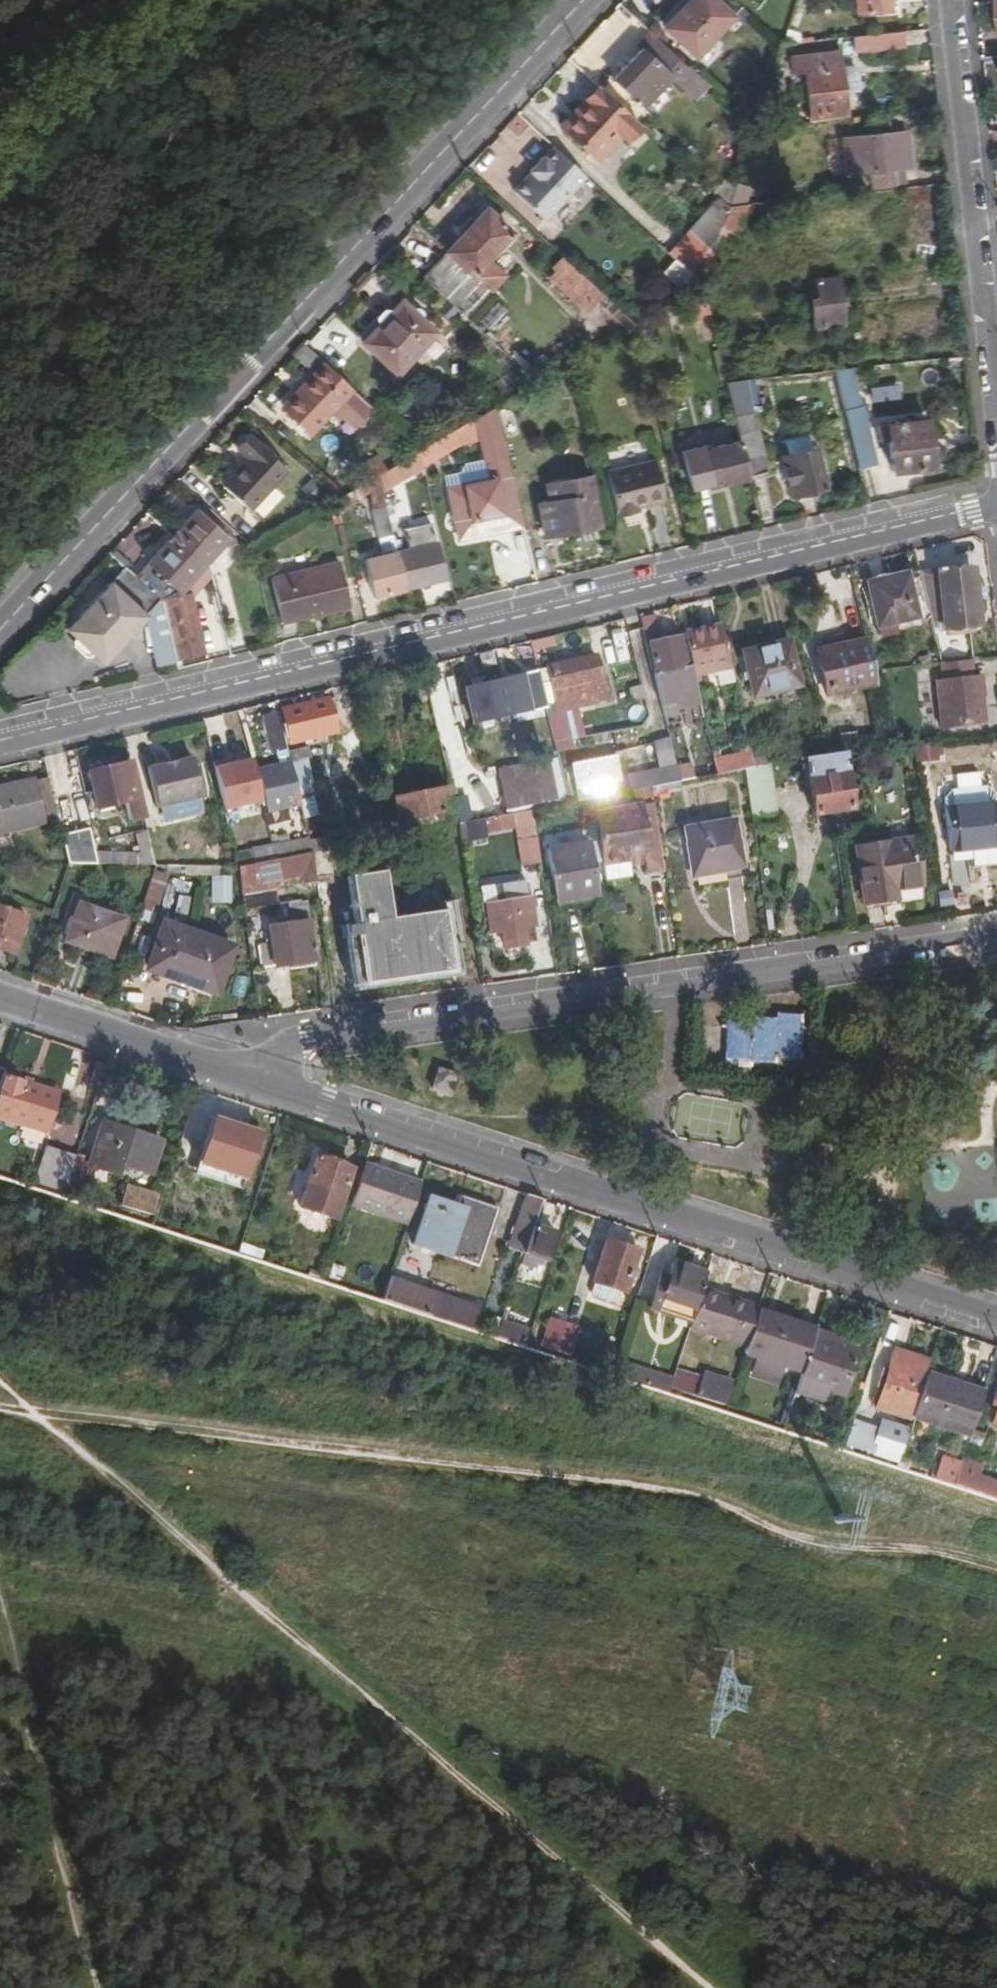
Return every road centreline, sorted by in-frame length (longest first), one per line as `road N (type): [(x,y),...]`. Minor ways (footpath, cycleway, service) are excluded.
road 1 (residential): [(0,739),(996,499)]
road 2 (track): [(0,1637),(796,1744),(873,1731),(996,1673)]
road 3 (track): [(35,1414),(710,1987)]
road 4 (secondary): [(0,631),(587,0)]
road 5 (residential): [(996,1316),(716,1221),(592,1196),(233,1072)]
road 6 (residential): [(233,1072),(308,1042),(883,960),(901,947),(996,935)]
road 7 (residential): [(951,0),(996,406)]
road 8 (residential): [(233,1072),(0,994)]

